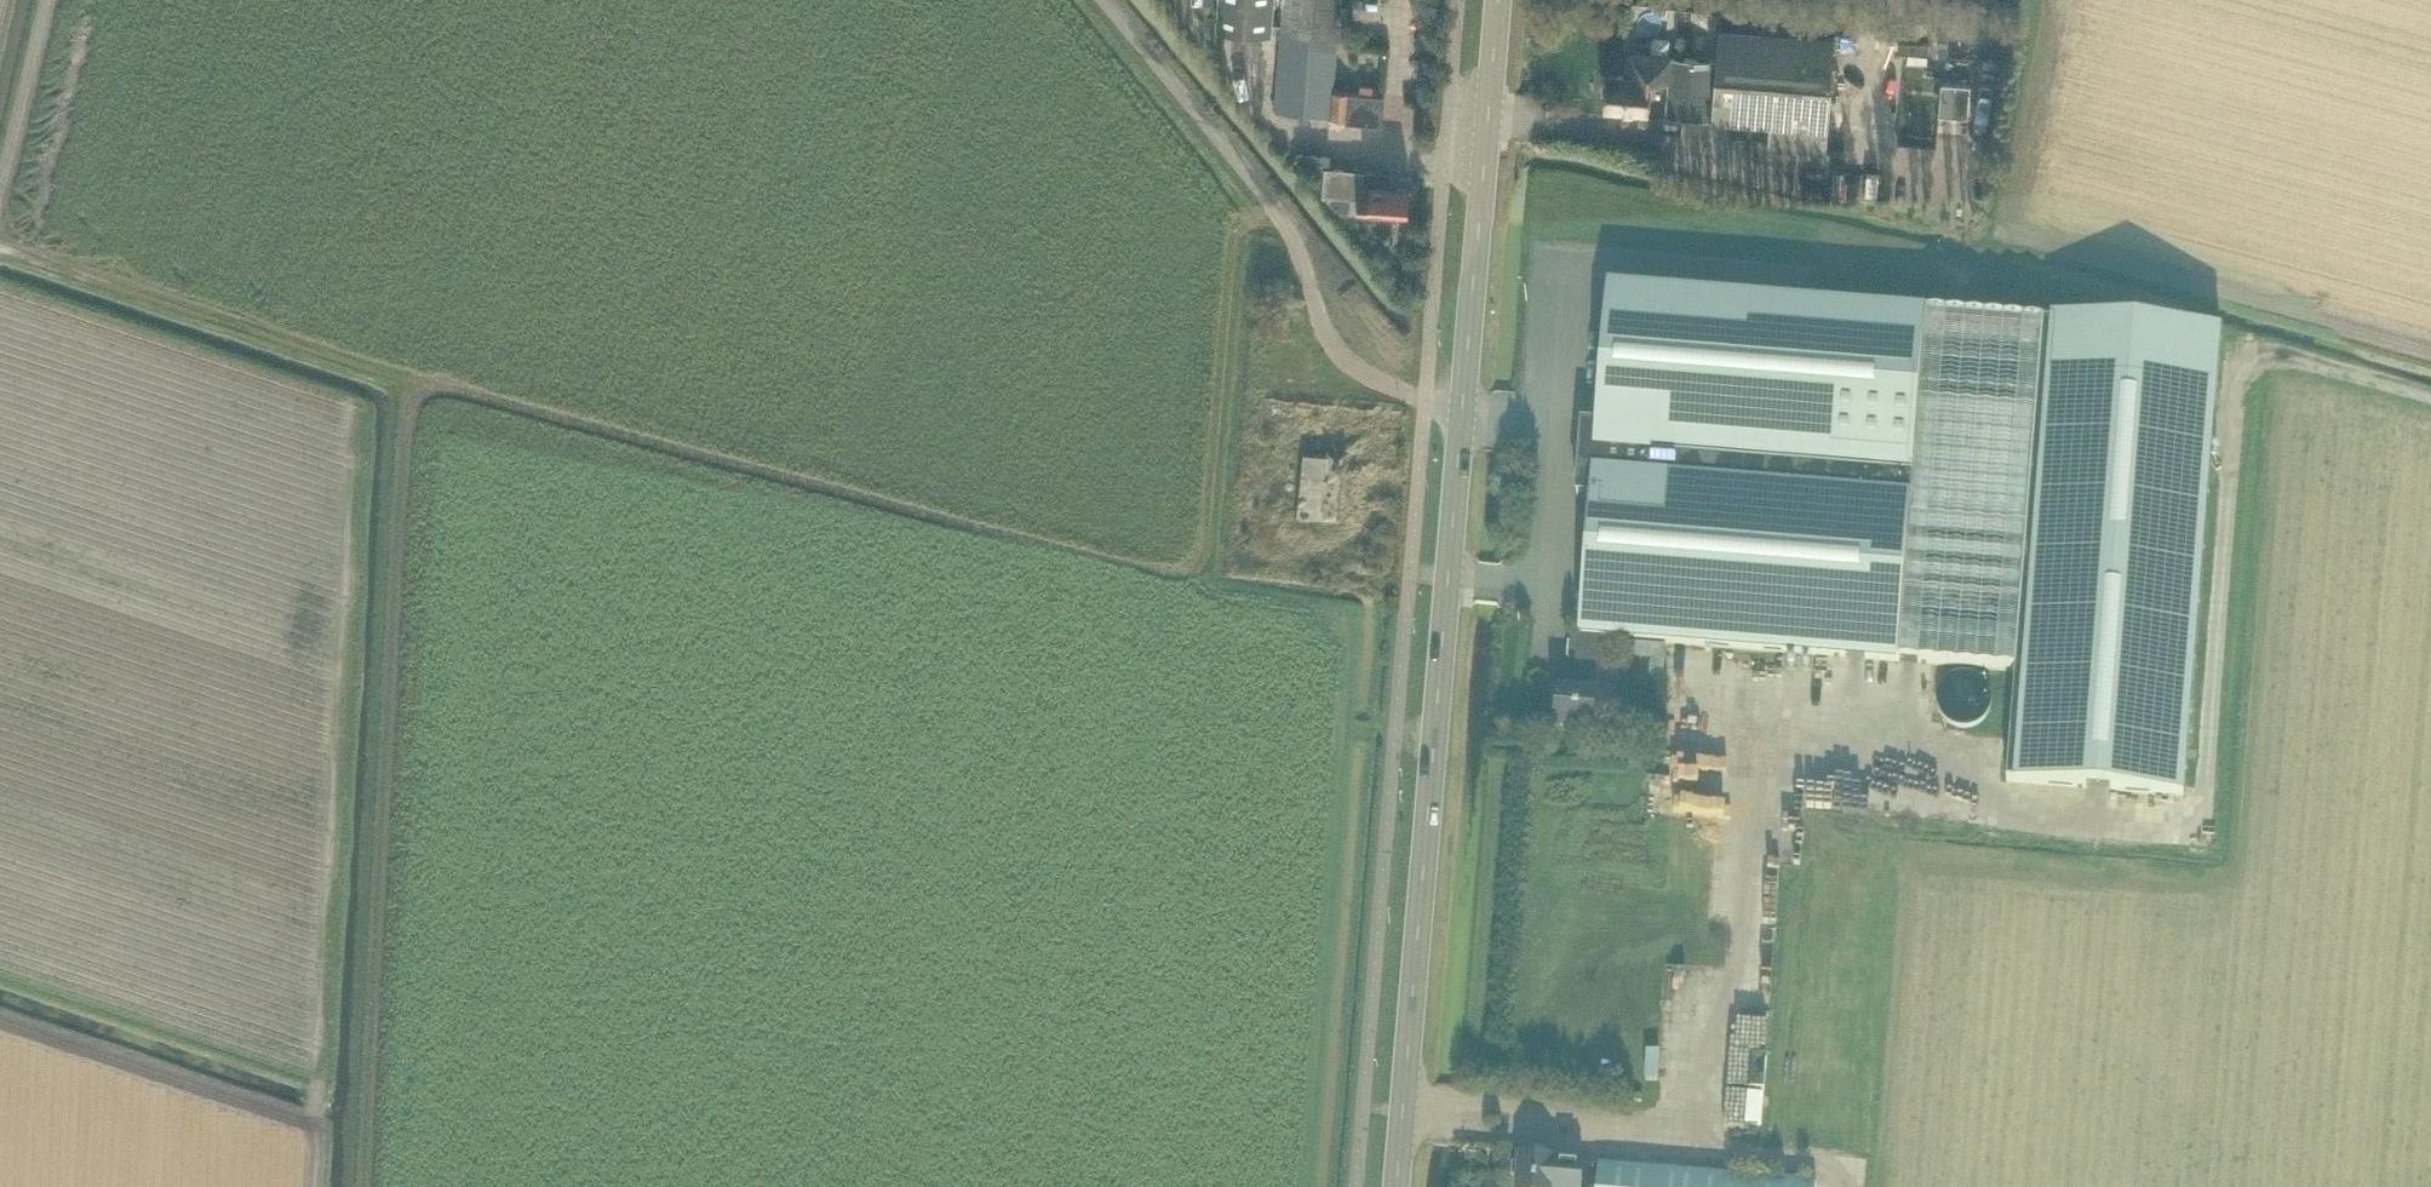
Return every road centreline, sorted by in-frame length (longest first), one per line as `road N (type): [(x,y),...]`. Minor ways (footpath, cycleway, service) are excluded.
road 1 (track): [(2430,398),(2242,349),(2202,827),(1766,785),(1749,993),(1710,1034),(1696,1140),(1404,1112)]
road 2 (tertiary): [(1398,1186),(1501,0)]
road 3 (track): [(2271,357),(2227,874),(2214,881),(1906,855)]
road 4 (track): [(1696,1140),(1732,1158),(1831,1171),(1839,1186)]

